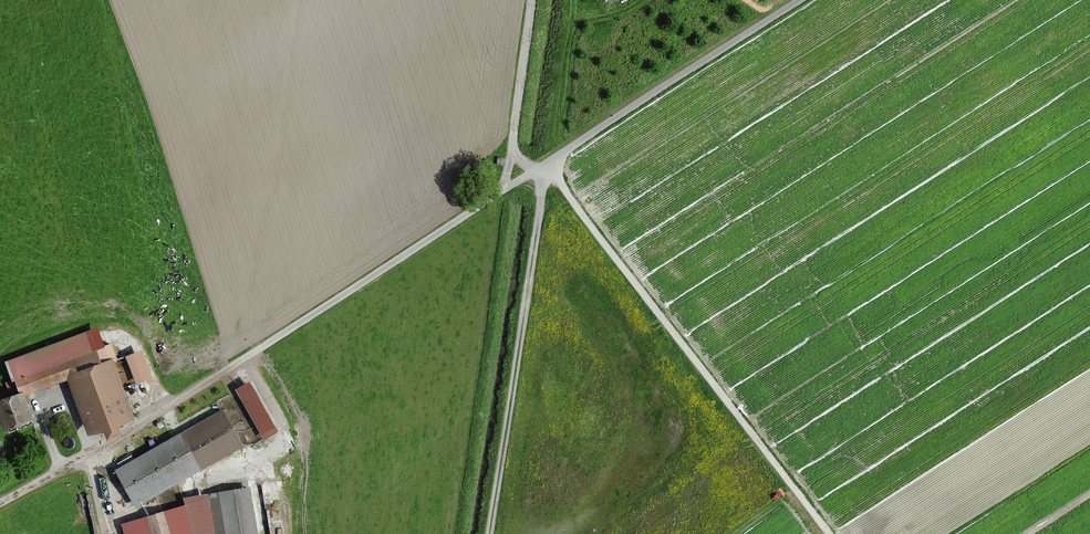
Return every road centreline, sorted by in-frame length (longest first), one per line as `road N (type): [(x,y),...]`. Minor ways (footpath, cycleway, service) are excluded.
road 1 (track): [(0,504),(101,451),(545,166)]
road 2 (unclassified): [(545,166),(831,533)]
road 3 (track): [(489,533),(545,166)]
road 4 (unclassified): [(545,166),(800,0)]
road 5 (track): [(505,189),(530,0)]
road 6 (track): [(94,454),(71,400),(39,407),(62,472)]

